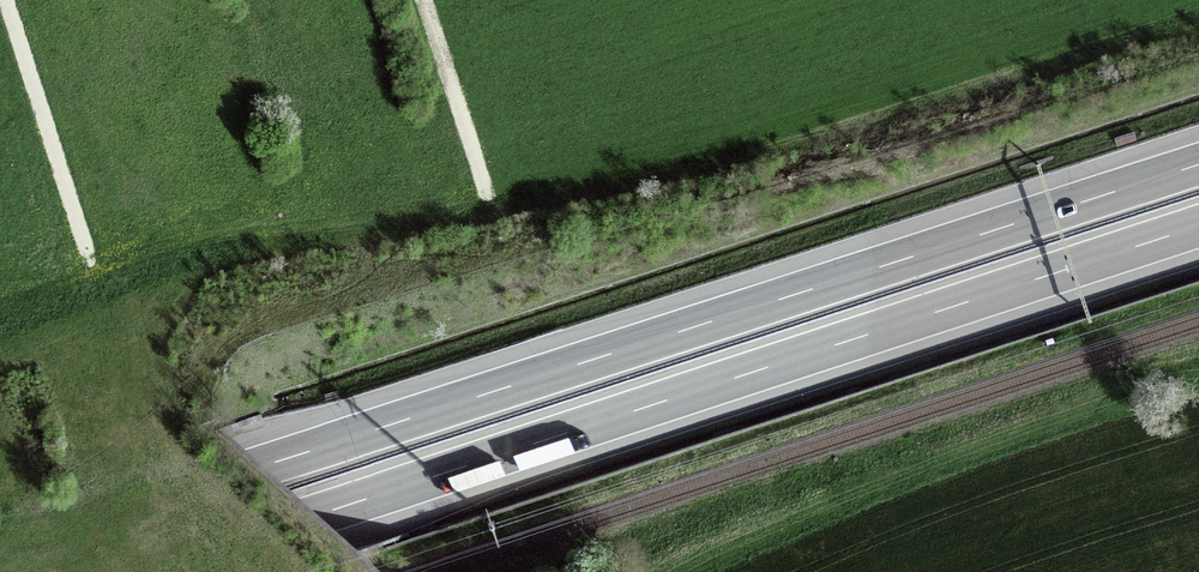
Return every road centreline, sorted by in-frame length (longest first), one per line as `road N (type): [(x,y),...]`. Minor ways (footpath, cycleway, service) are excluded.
road 1 (motorway): [(1198,164),(0,551)]
road 2 (motorway): [(146,571),(1198,227)]
road 3 (track): [(4,0),(90,262)]
road 4 (track): [(423,0),(488,200)]

